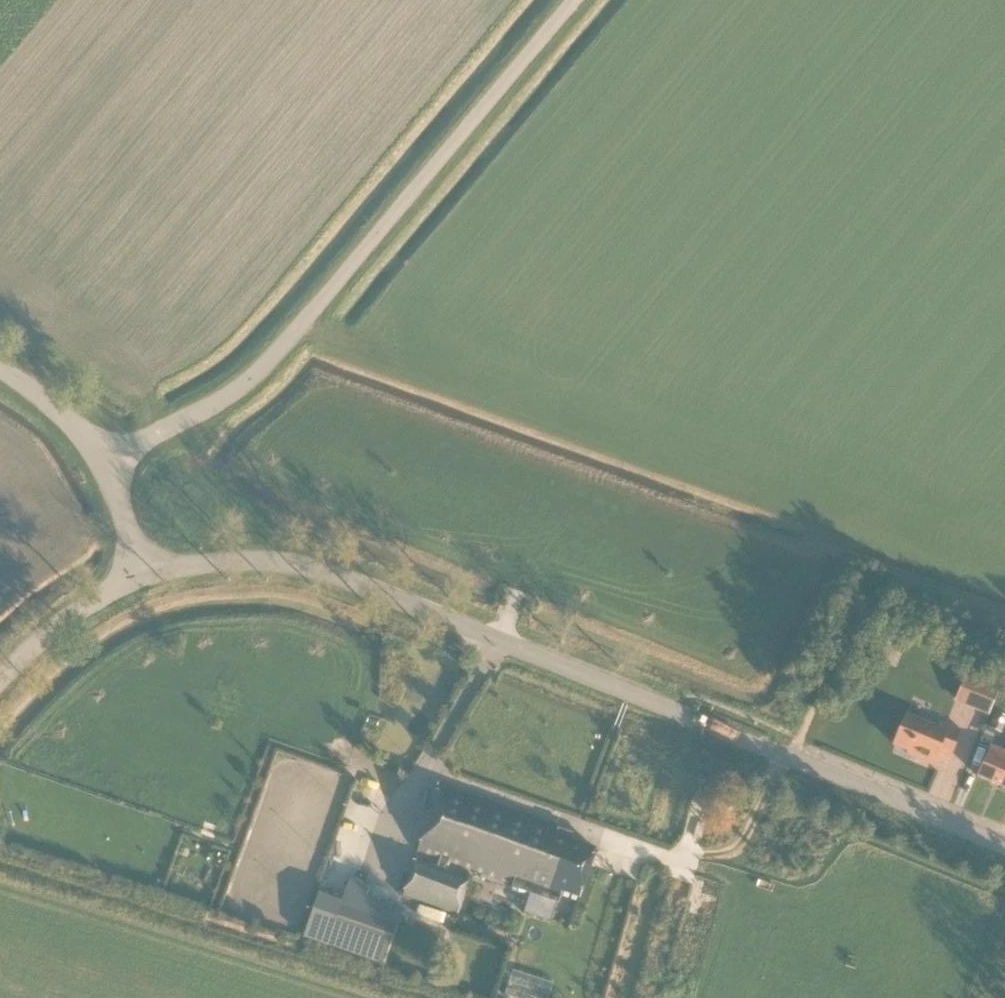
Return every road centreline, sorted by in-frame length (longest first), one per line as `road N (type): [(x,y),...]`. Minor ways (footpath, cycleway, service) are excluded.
road 1 (tertiary): [(1004,845),(317,568),(221,561),(143,575)]
road 2 (unclassified): [(573,0),(246,380),(102,457)]
road 3 (tertiary): [(0,679),(60,622),(143,575)]
road 4 (tertiary): [(102,457),(50,402),(0,366)]
road 5 (tertiary): [(143,575),(102,457)]

